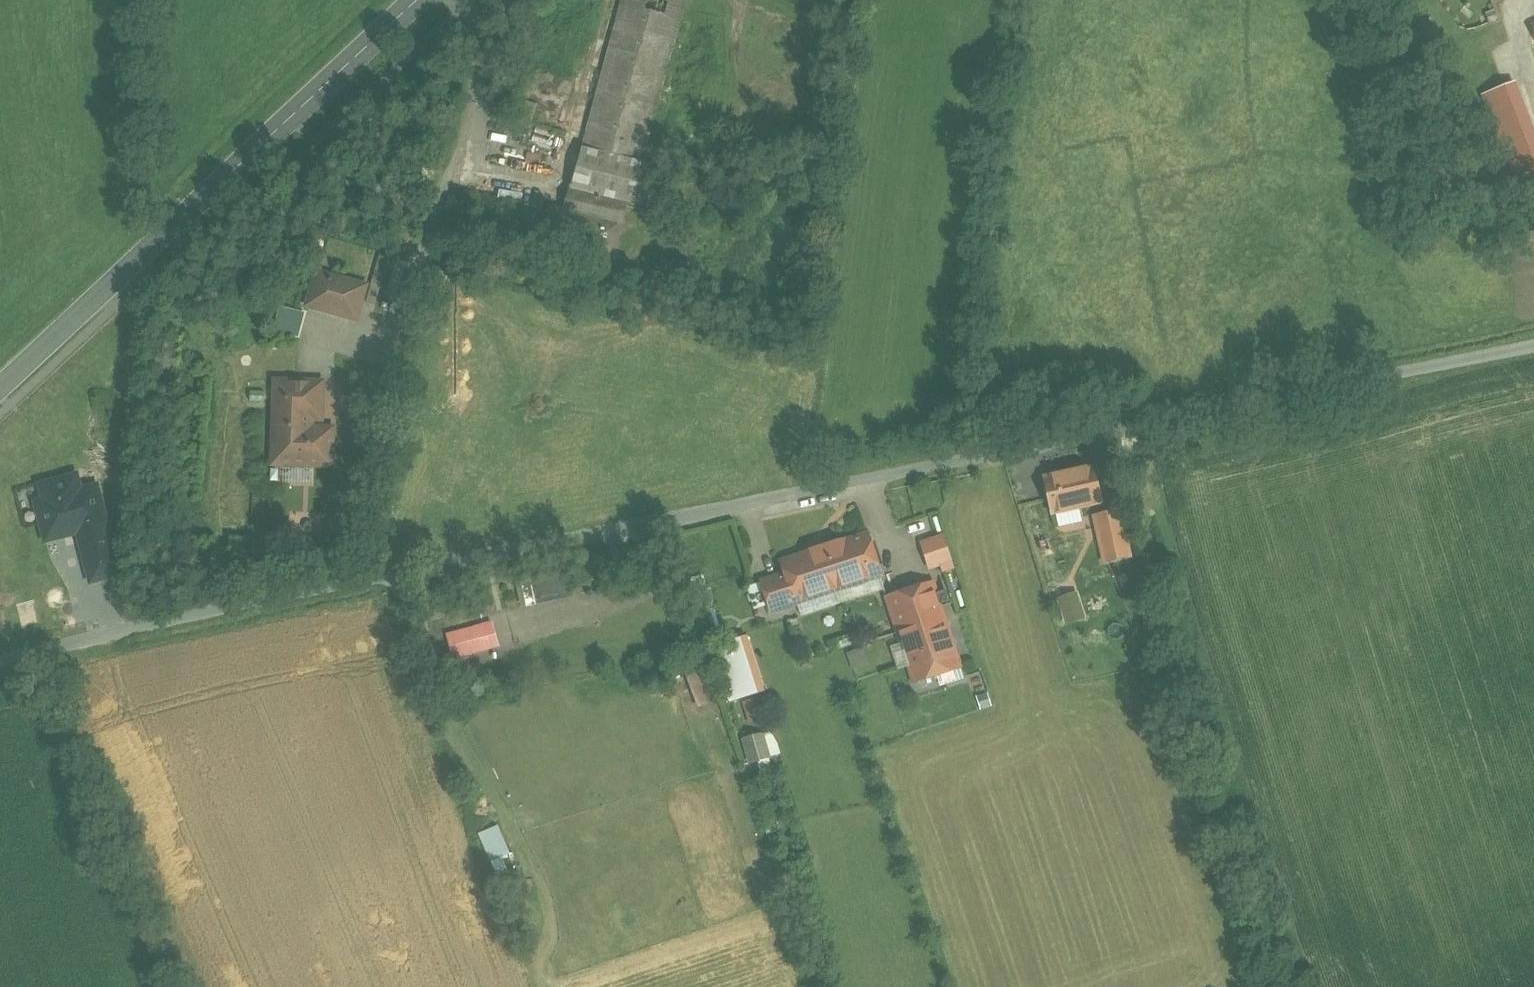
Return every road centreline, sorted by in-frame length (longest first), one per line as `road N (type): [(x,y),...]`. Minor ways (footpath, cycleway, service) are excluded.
road 1 (unclassified): [(0,659),(101,632),(1533,347)]
road 2 (secondary): [(0,386),(418,0)]

